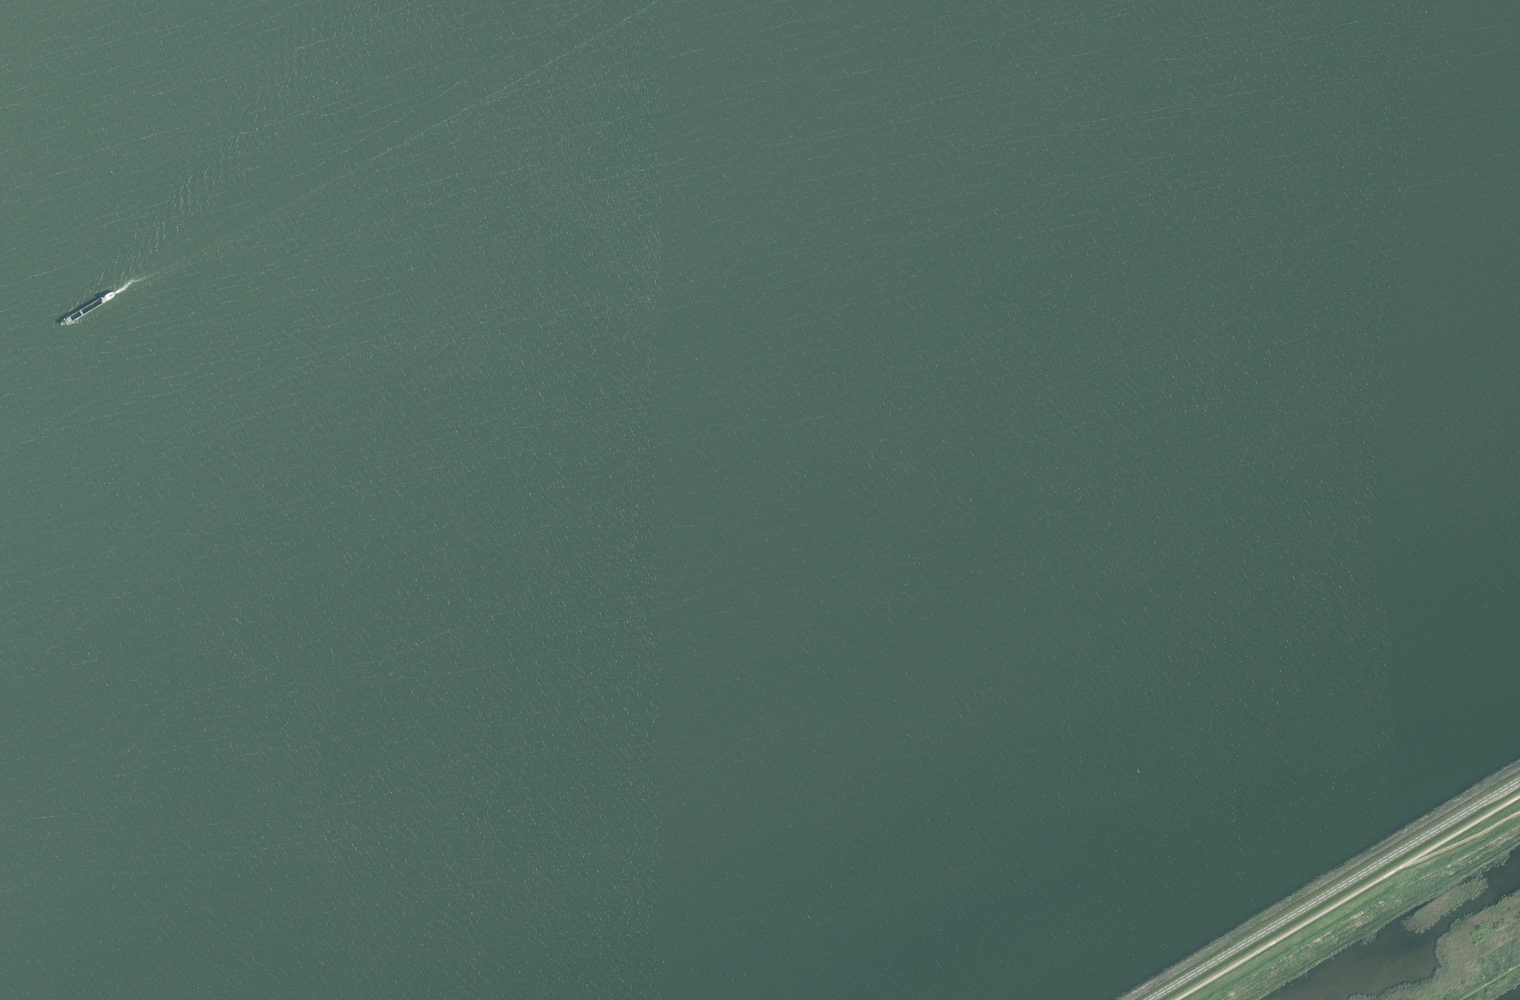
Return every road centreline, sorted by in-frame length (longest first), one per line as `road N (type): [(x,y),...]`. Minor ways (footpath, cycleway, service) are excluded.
road 1 (secondary): [(1149,999),(1519,781)]

